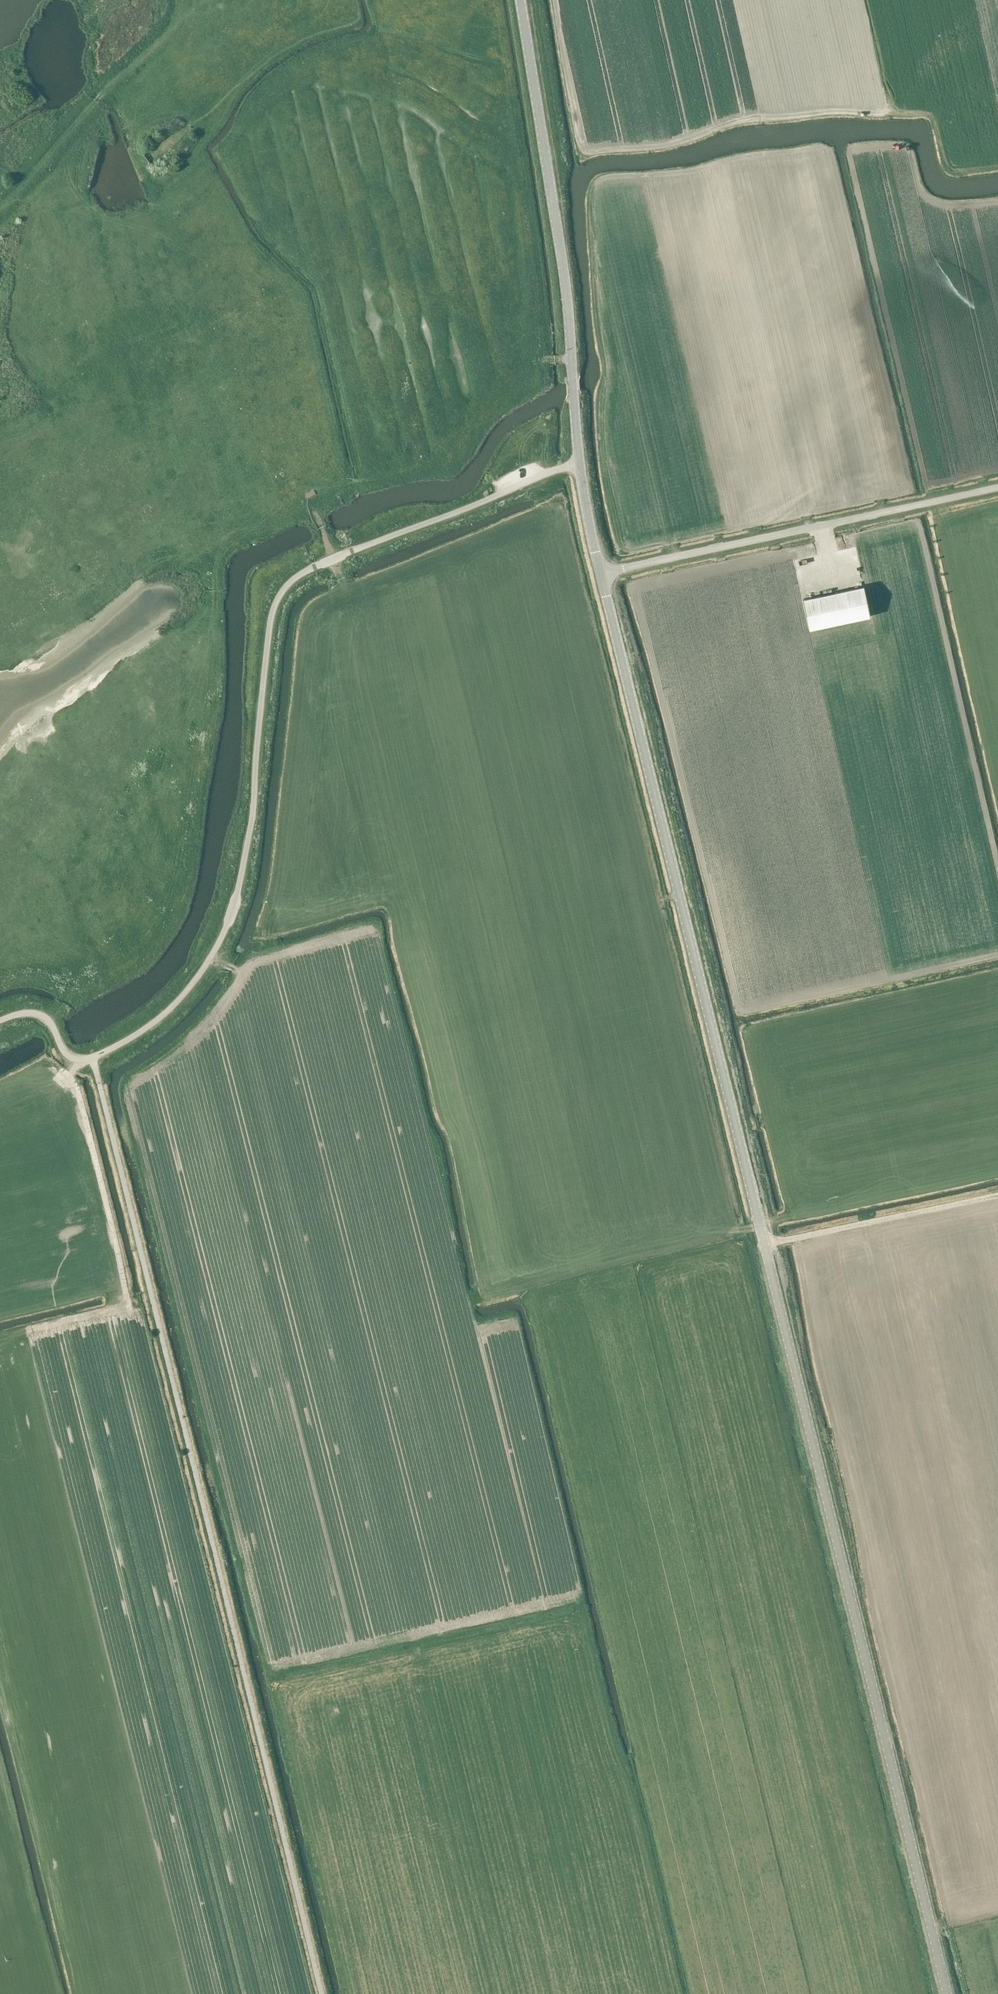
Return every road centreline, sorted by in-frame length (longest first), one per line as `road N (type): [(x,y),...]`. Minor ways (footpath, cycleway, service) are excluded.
road 1 (unclassified): [(947,1993),(599,575)]
road 2 (unclassified): [(599,575),(576,466),(565,304),(518,0)]
road 3 (unclassified): [(599,575),(997,486)]
road 4 (track): [(198,0),(0,209)]
road 5 (track): [(129,1310),(77,1090),(66,1076),(79,1059)]

